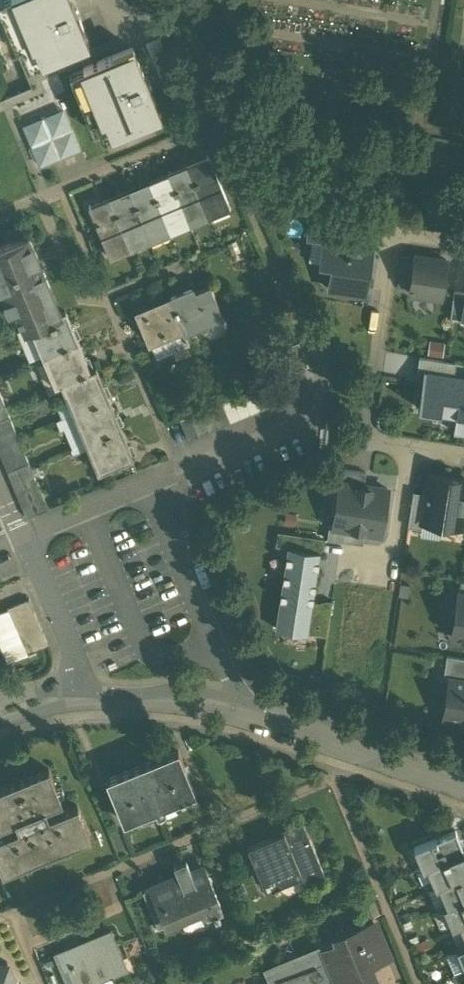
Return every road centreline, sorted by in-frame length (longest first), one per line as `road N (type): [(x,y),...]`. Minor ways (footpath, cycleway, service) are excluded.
road 1 (residential): [(463,243),(395,233),(369,445),(412,450)]
road 2 (residential): [(146,485),(247,708)]
road 3 (residential): [(146,485),(317,415),(319,369)]
road 4 (residential): [(463,789),(247,708)]
road 5 (residential): [(81,691),(20,535)]
road 6 (residential): [(247,708),(81,691)]
road 7 (residential): [(20,535),(146,485)]
road 8 (residential): [(412,450),(397,549),(367,567)]

